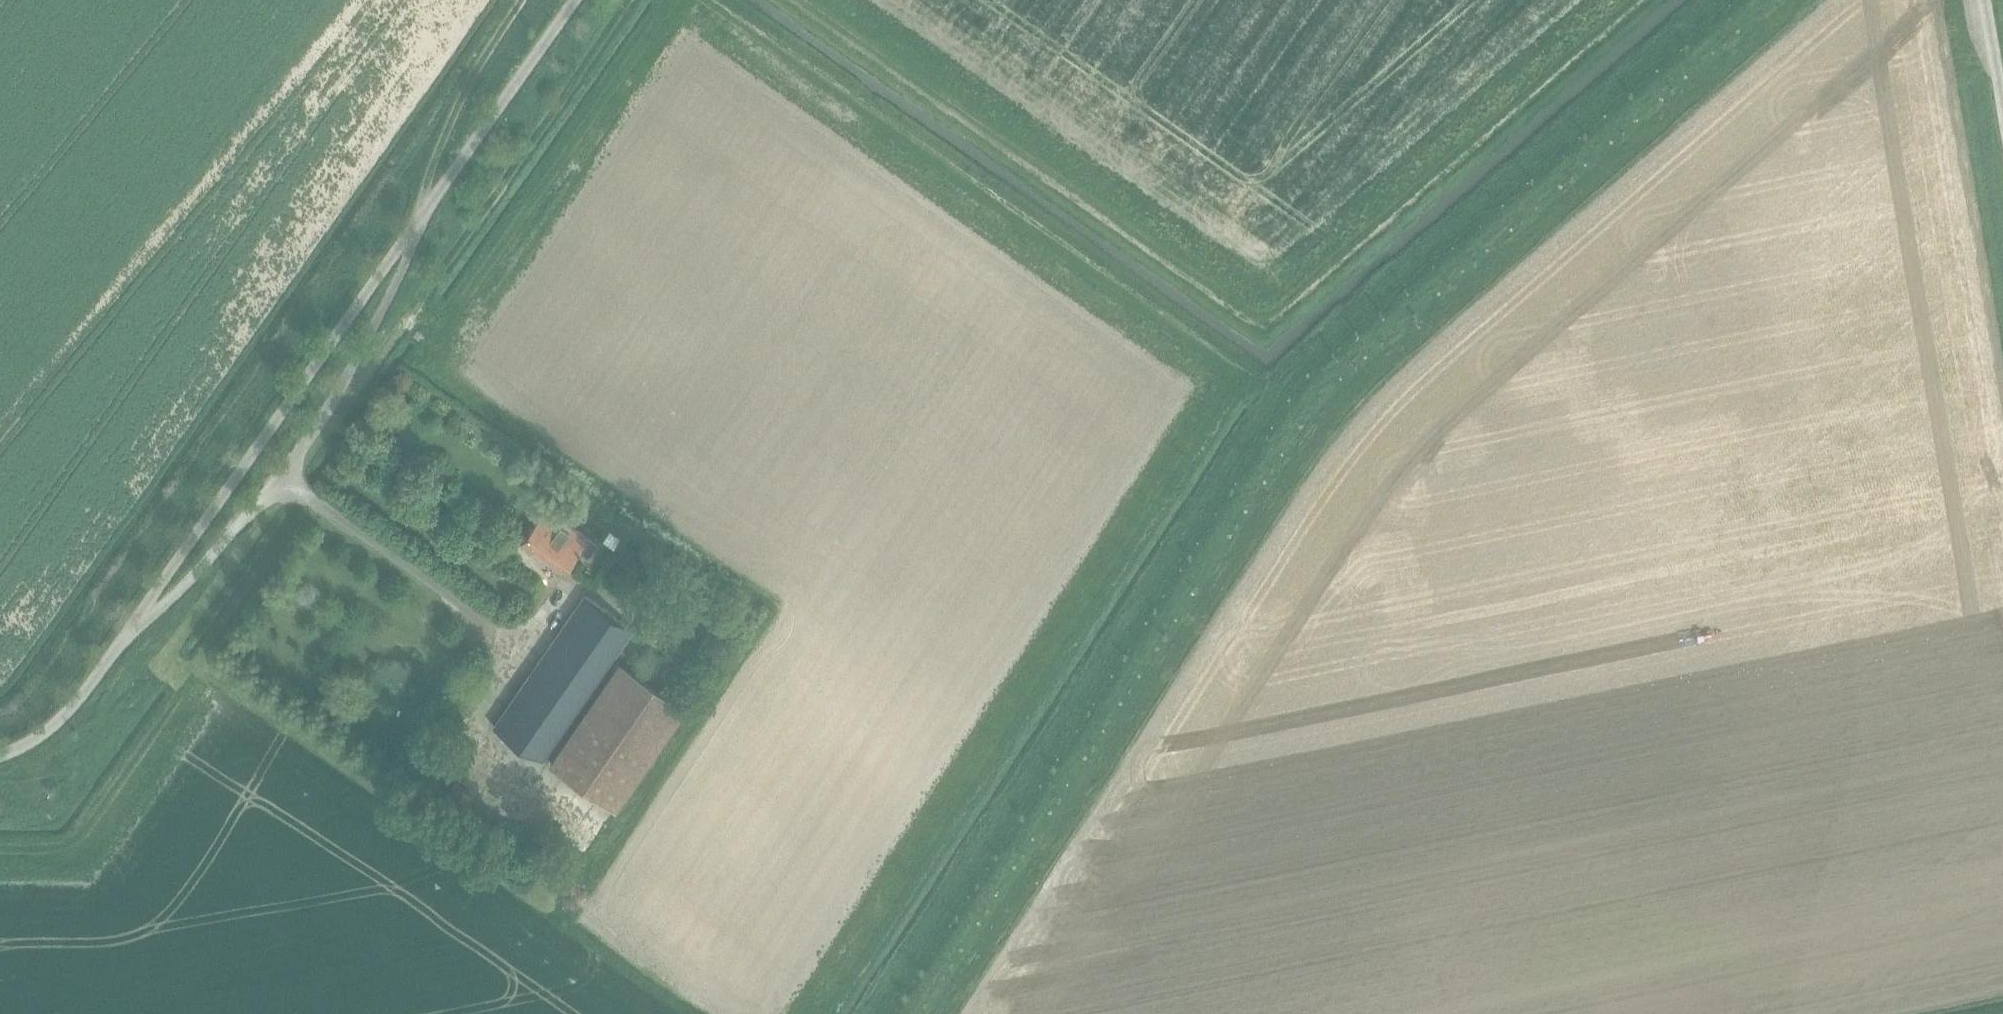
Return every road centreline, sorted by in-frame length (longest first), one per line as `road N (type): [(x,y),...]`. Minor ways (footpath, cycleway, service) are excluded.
road 1 (unclassified): [(0,755),(38,739),(95,678),(575,0)]
road 2 (track): [(410,235),(451,121),(522,0)]

